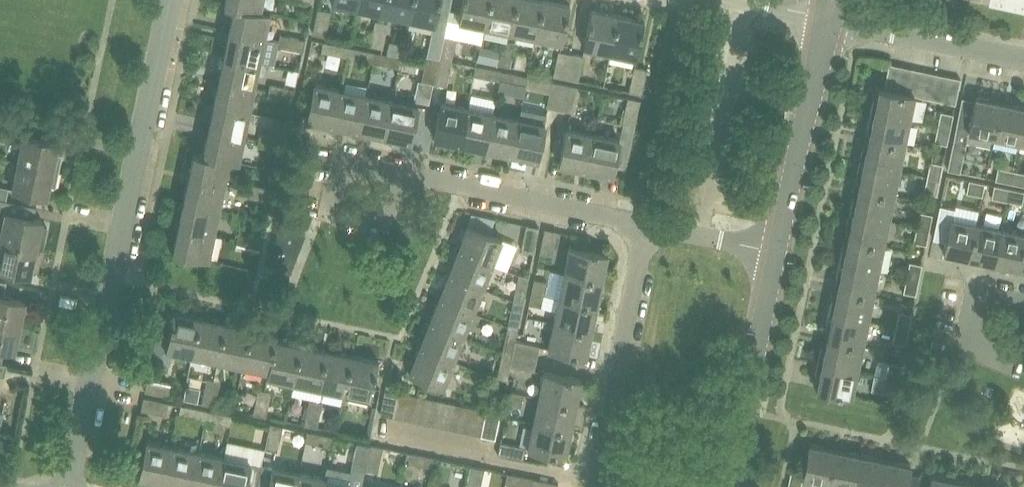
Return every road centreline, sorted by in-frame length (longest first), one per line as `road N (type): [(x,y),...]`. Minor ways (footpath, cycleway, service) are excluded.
road 1 (residential): [(68,486),(170,0)]
road 2 (residential): [(592,486),(645,225)]
road 3 (residential): [(396,173),(645,225)]
road 4 (tertiary): [(777,254),(828,18)]
road 5 (tertiary): [(727,486),(777,254)]
road 6 (residential): [(1023,61),(828,18)]
road 7 (residential): [(396,173),(383,211),(354,220),(341,212),(333,189),(351,167),(367,165)]
road 8 (residential): [(1023,303),(986,297),(967,323),(983,355),(1003,358),(1023,344)]
road 9 (residential): [(777,254),(645,225)]

